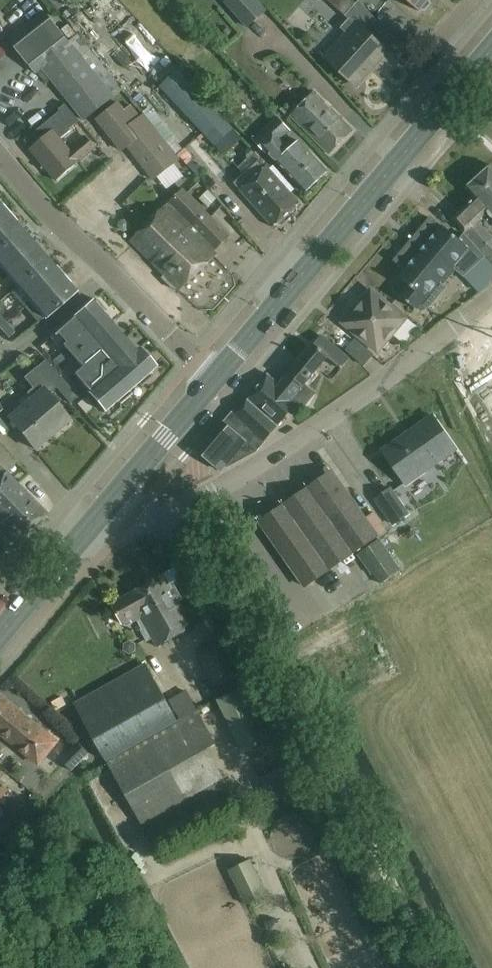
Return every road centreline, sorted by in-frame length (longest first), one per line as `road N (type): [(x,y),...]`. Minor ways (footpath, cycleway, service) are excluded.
road 1 (track): [(435,967),(194,502)]
road 2 (tertiary): [(109,504),(144,525),(194,502),(333,416),(491,296)]
road 3 (primary): [(214,379),(491,52)]
road 4 (residential): [(214,379),(0,158)]
road 5 (primary): [(0,638),(109,504)]
road 6 (primary): [(109,504),(214,379)]

